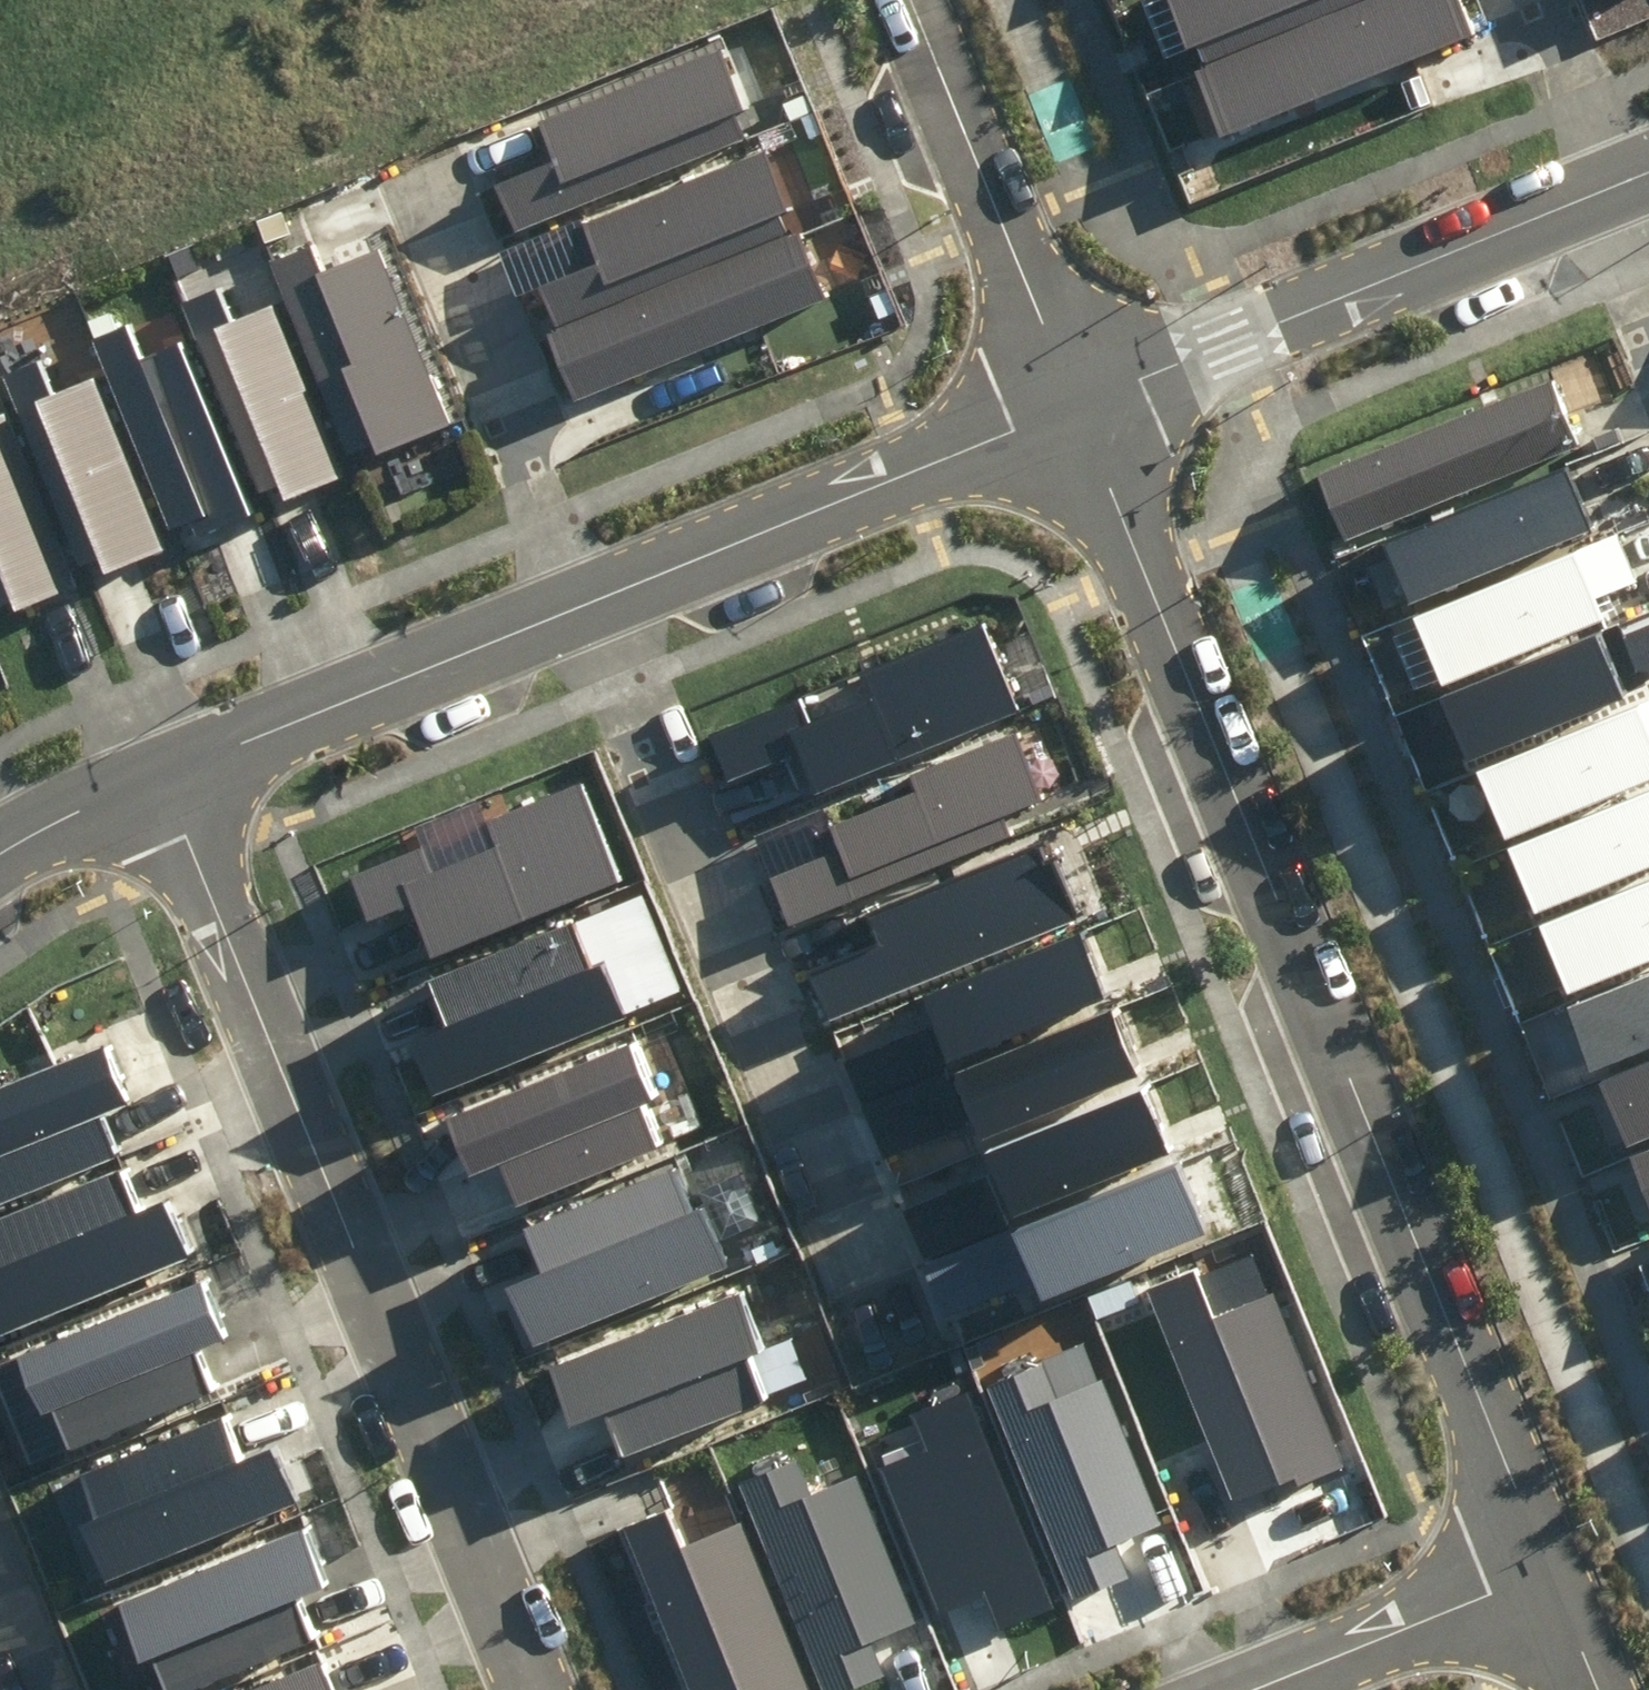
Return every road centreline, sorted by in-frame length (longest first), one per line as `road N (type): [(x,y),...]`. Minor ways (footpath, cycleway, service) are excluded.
road 1 (tertiary): [(1547,1570),(1078,407)]
road 2 (residential): [(159,776),(537,1689)]
road 3 (residential): [(589,602),(895,1309)]
road 4 (residential): [(1078,407),(1615,182)]
road 5 (residential): [(589,602),(1078,407)]
road 6 (residential): [(422,168),(528,429),(528,481),(589,602)]
road 7 (residential): [(159,776),(589,602)]
road 8 (tertiary): [(911,0),(1078,407)]
road 9 (residential): [(1254,1689),(1547,1570)]
road 10 (residential): [(1542,0),(1615,182)]
road 11 (residential): [(0,852),(159,776)]
road 12 (tertiary): [(1595,1689),(1547,1570)]

